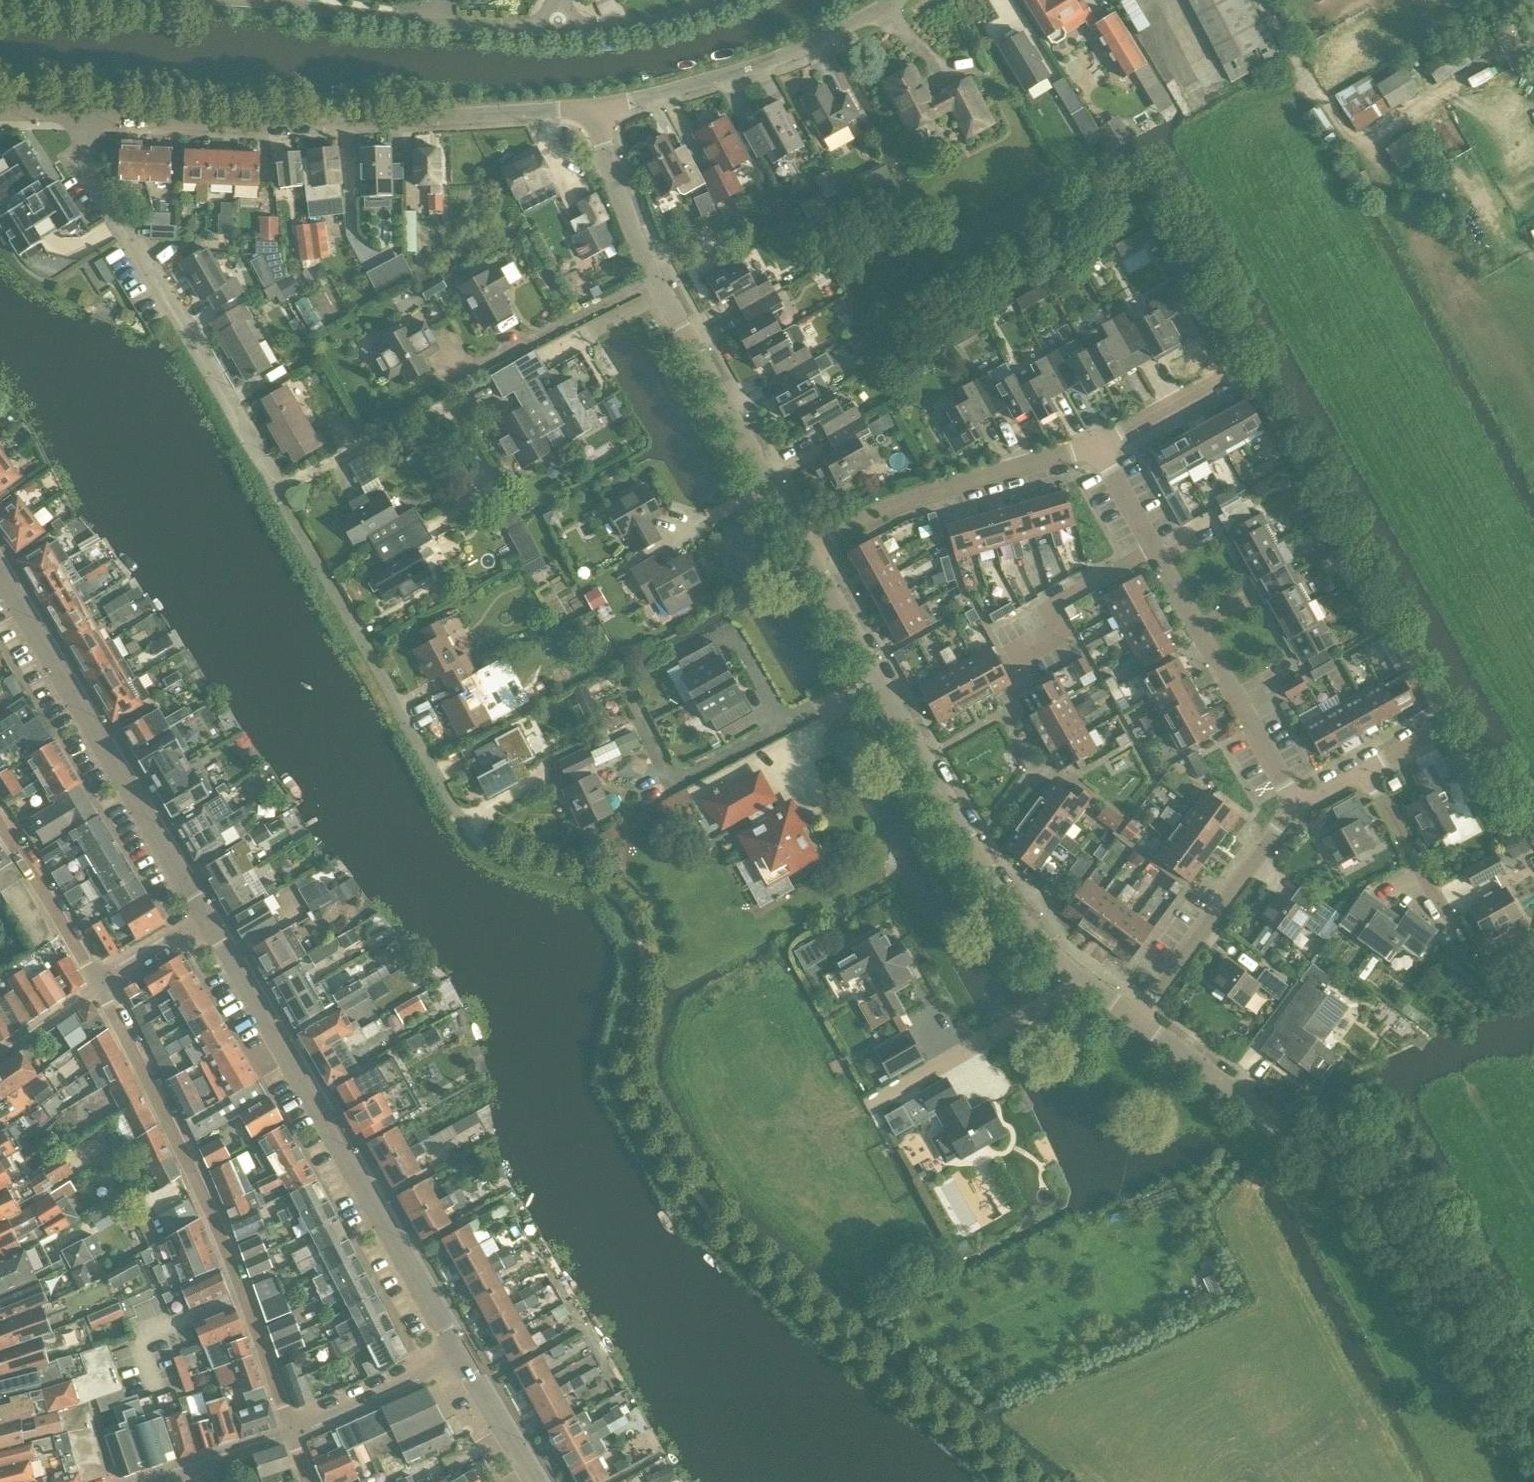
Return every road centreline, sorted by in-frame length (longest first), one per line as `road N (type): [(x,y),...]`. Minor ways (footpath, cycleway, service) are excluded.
road 1 (residential): [(478,842),(104,201),(80,111)]
road 2 (tertiary): [(1140,1021),(1027,927),(808,552)]
road 3 (tertiary): [(1533,1425),(1369,1200),(1140,1021)]
road 4 (tertiary): [(600,110),(268,125),(80,111)]
road 5 (tertiary): [(447,1357),(266,1058),(246,987),(206,913)]
road 6 (tertiary): [(808,552),(656,275),(605,145),(600,110)]
road 7 (residential): [(102,983),(195,1171),(296,1432)]
road 8 (residential): [(1295,804),(1097,447)]
road 9 (tertiary): [(206,913),(0,568)]
road 10 (residential): [(600,110),(731,81),(903,0)]
road 11 (residential): [(1097,447),(883,512),(808,552)]
road 12 (residential): [(258,0),(558,28)]
road 13 (residential): [(1140,1021),(1295,804)]
road 14 (residential): [(102,983),(0,821)]
road 15 (residential): [(558,28),(648,21),(725,0)]
road 16 (residential): [(1295,804),(1445,726)]
road 17 (residential): [(296,1432),(447,1357)]
road 18 (residential): [(140,1481),(296,1432)]
road 19 (tertiary): [(528,1481),(447,1357)]
road 20 (residential): [(1097,447),(1223,380)]
road 21 (residential): [(102,983),(206,913)]
road 22 (residential): [(0,1055),(102,983)]

